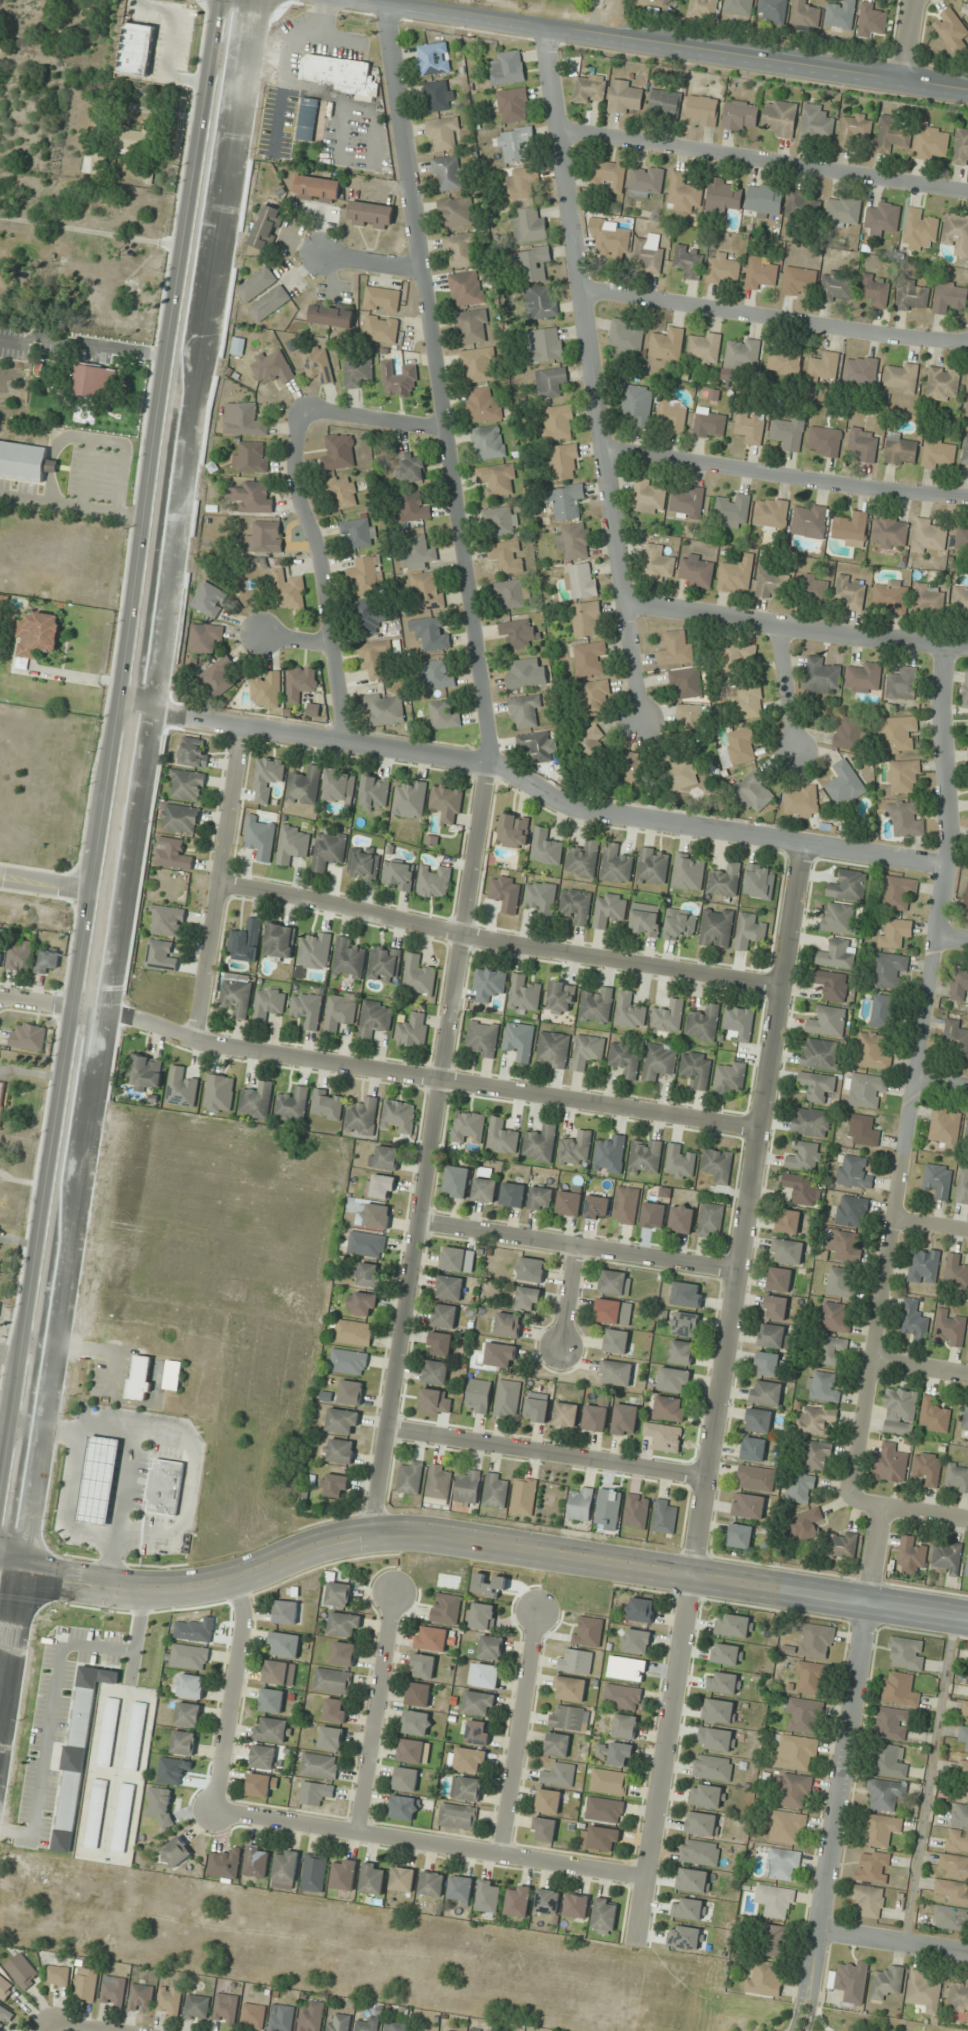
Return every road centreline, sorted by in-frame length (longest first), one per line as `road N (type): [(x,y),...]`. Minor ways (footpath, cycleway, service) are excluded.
road 1 (secondary): [(8,1574),(241,0)]
road 2 (residential): [(803,848),(636,1943)]
road 3 (secondary): [(967,1620),(401,1536),(324,1547),(177,1592),(8,1574)]
road 4 (residential): [(949,649),(943,712),(952,843),(853,1502)]
road 5 (residential): [(947,870),(597,816),(489,762),(138,709)]
road 6 (residential): [(371,1538),(489,762)]
road 7 (residential): [(762,1129),(206,1043),(127,1016),(0,995)]
road 8 (residential): [(387,9),(489,762)]
road 9 (residential): [(549,30),(643,723)]
road 10 (tertiary): [(967,92),(341,0)]
road 11 (residential): [(218,884),(461,937),(783,987)]
road 12 (residential): [(882,1510),(809,1988)]
road 13 (residential): [(215,1812),(647,1876)]
road 14 (residential): [(562,129),(967,195)]
road 15 (residential): [(584,293),(967,344)]
road 16 (residential): [(603,451),(967,498)]
road 17 (residential): [(627,601),(967,651)]
road 18 (residential): [(301,413),(298,494),(321,553),(347,742)]
road 19 (residential): [(385,1428),(710,1479)]
road 20 (residential): [(740,1271),(417,1222)]
road 21 (residential): [(242,726),(194,1040)]
road 22 (residential): [(537,1611),(500,1855)]
road 23 (residential): [(394,1589),(357,1833)]
road 24 (residential): [(233,1581),(243,1624),(215,1812)]
road 25 (residential): [(967,1953),(820,1931)]
road 26 (residential): [(448,433),(301,413)]
road 27 (residential): [(120,832),(105,864),(63,890),(86,898),(103,926)]
road 28 (secondary): [(0,1685),(15,1595),(8,1574),(0,1585)]
road 29 (residential): [(778,625),(797,750)]

